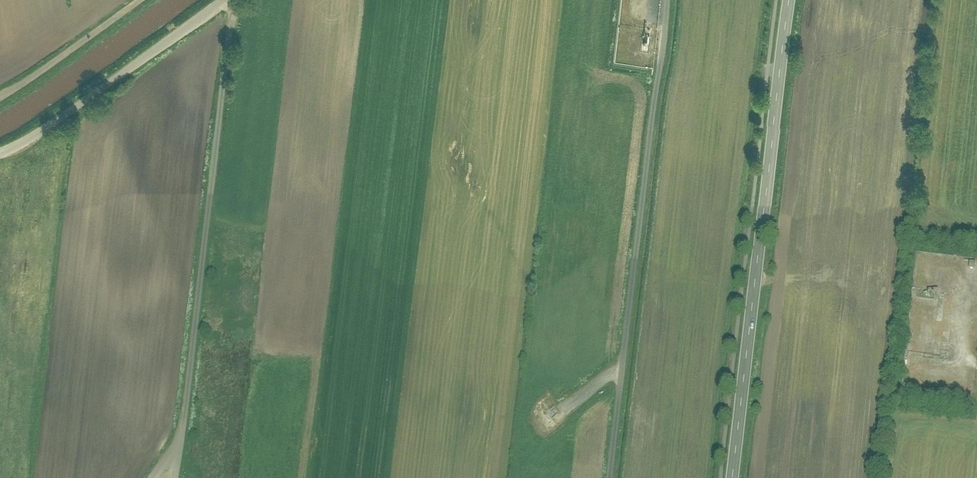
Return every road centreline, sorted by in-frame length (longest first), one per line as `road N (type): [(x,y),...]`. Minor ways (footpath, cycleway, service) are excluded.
road 1 (track): [(233,0),(176,477)]
road 2 (secondary): [(789,0),(733,477)]
road 3 (track): [(663,0),(608,477)]
road 4 (unclassified): [(139,0),(0,95)]

